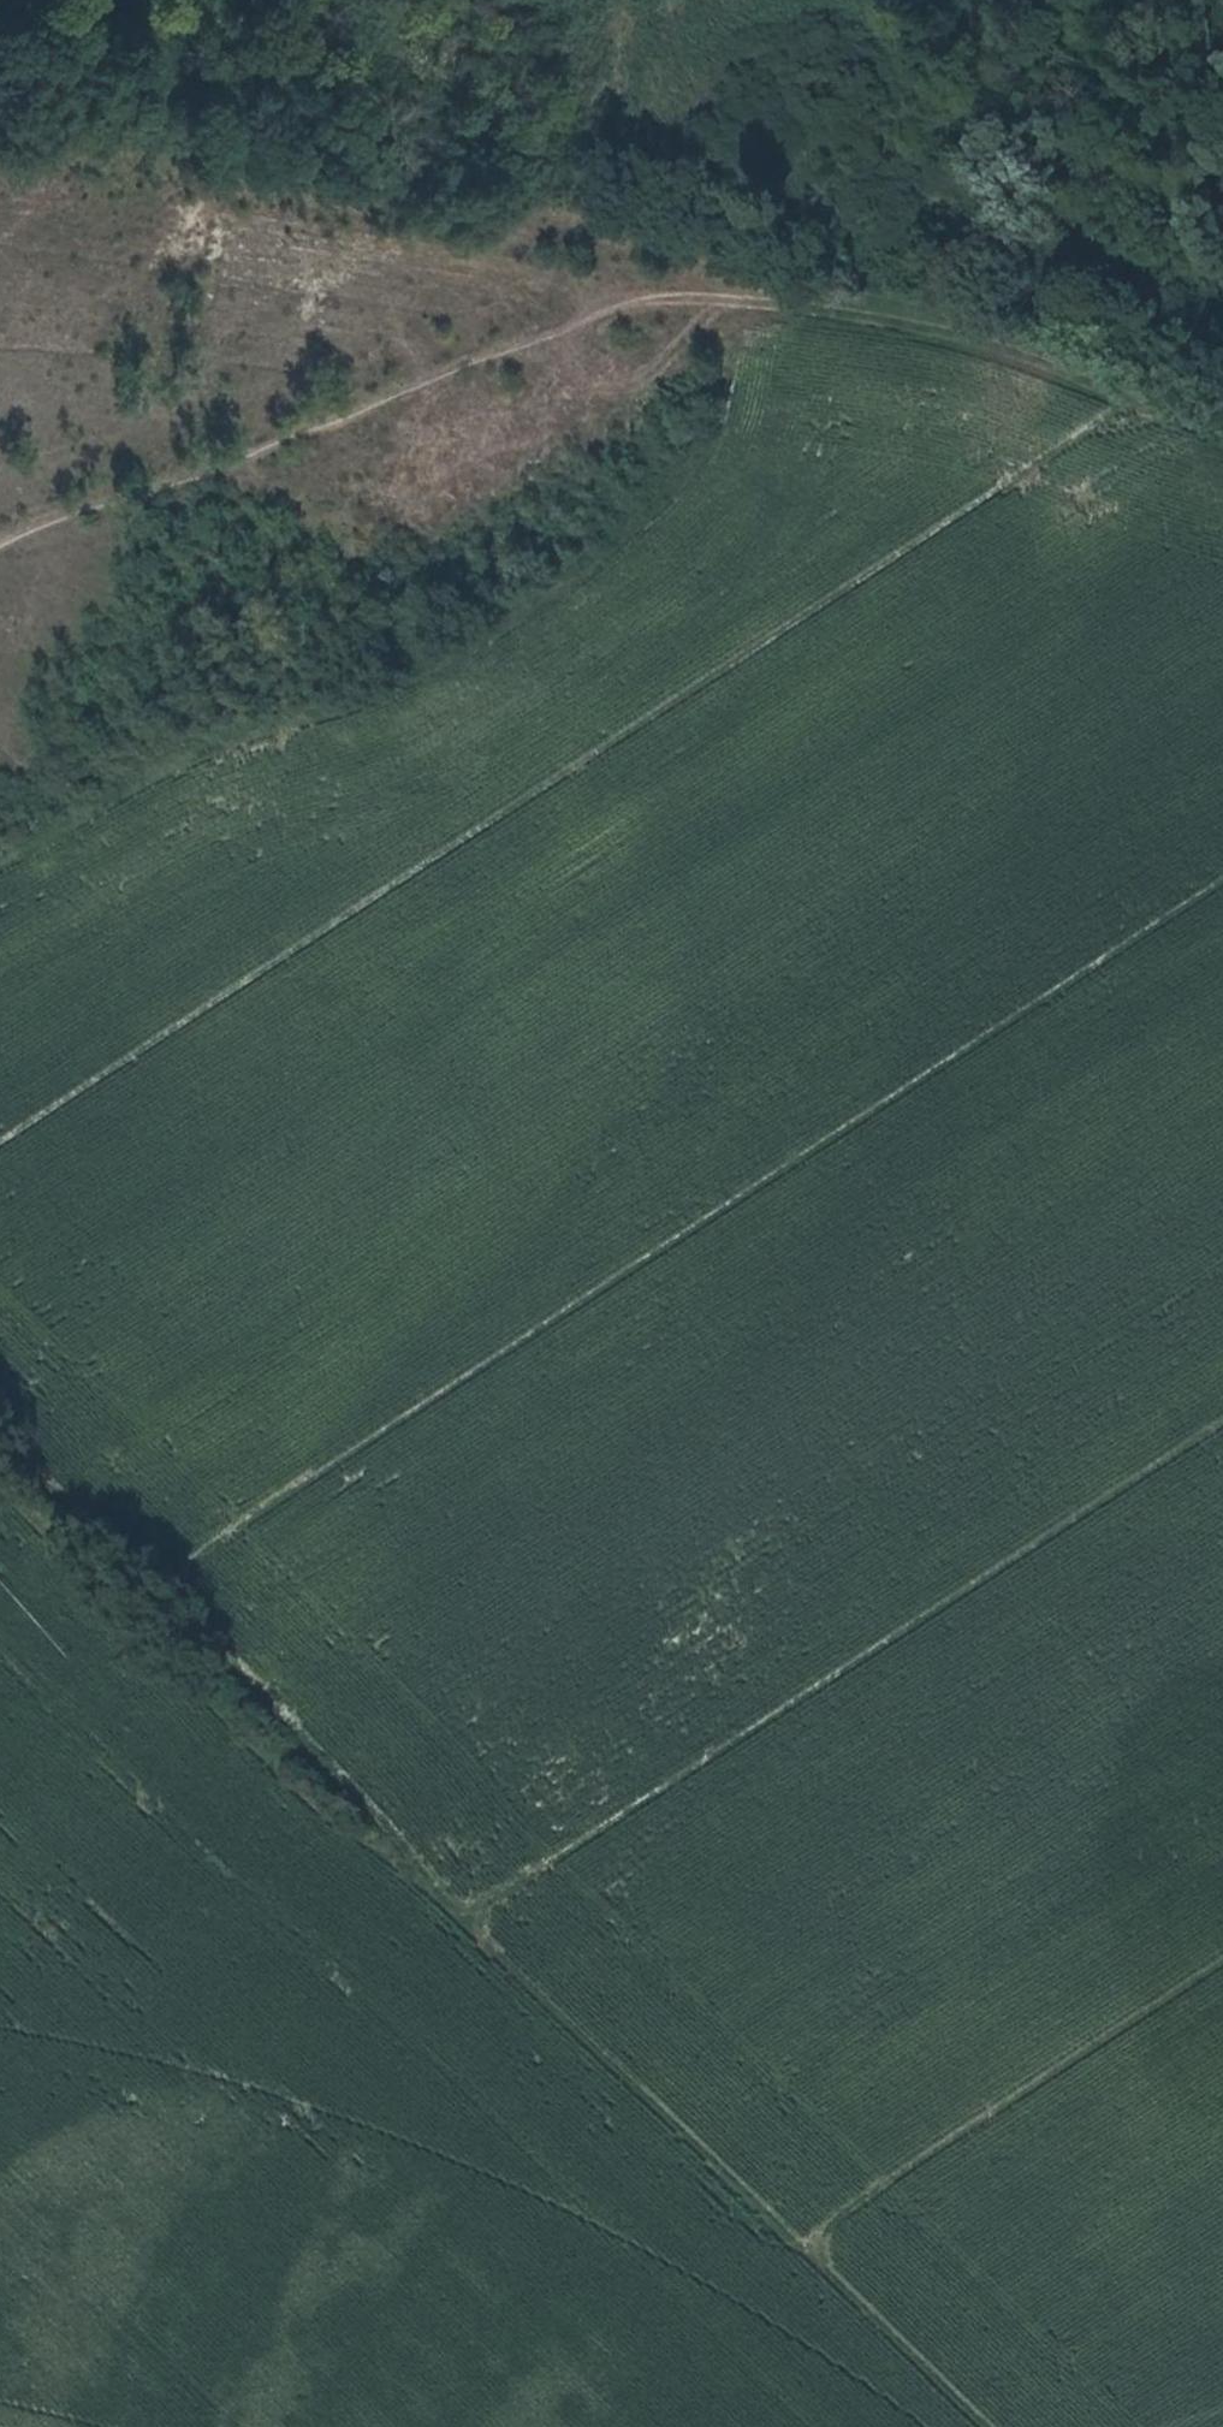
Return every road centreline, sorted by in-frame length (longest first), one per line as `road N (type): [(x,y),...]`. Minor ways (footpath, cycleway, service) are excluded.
road 1 (track): [(0,543),(110,496),(267,448),(532,340),(659,301),(778,305),(935,330),(1222,416)]

